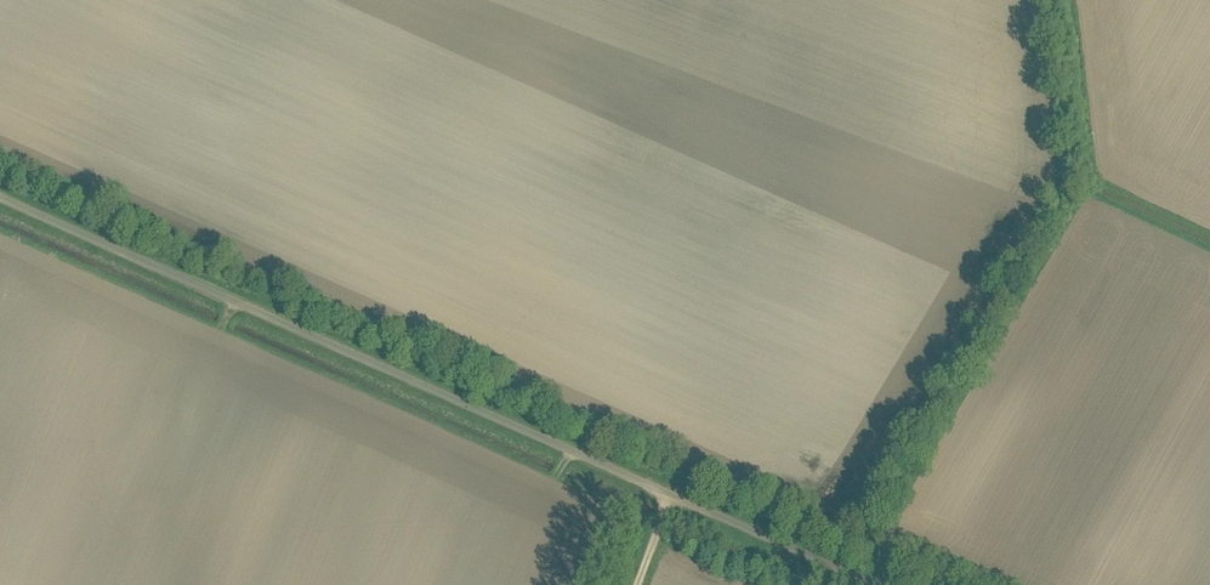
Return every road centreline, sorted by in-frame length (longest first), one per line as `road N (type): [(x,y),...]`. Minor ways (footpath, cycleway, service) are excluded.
road 1 (unclassified): [(879,584),(0,196)]

